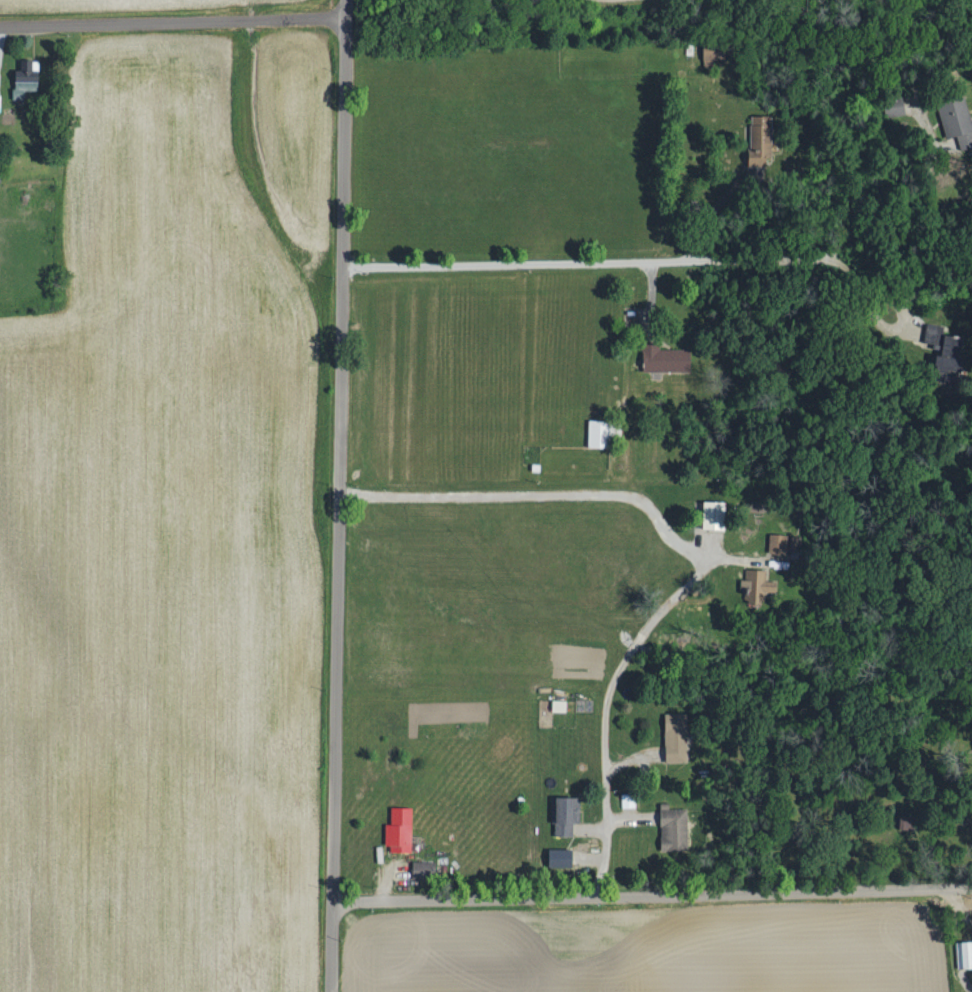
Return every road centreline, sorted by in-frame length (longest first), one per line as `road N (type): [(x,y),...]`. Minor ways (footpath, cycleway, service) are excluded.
road 1 (residential): [(334,896),(348,17)]
road 2 (residential): [(971,887),(334,896)]
road 3 (residential): [(344,267),(831,258)]
road 4 (residential): [(348,17),(0,24)]

